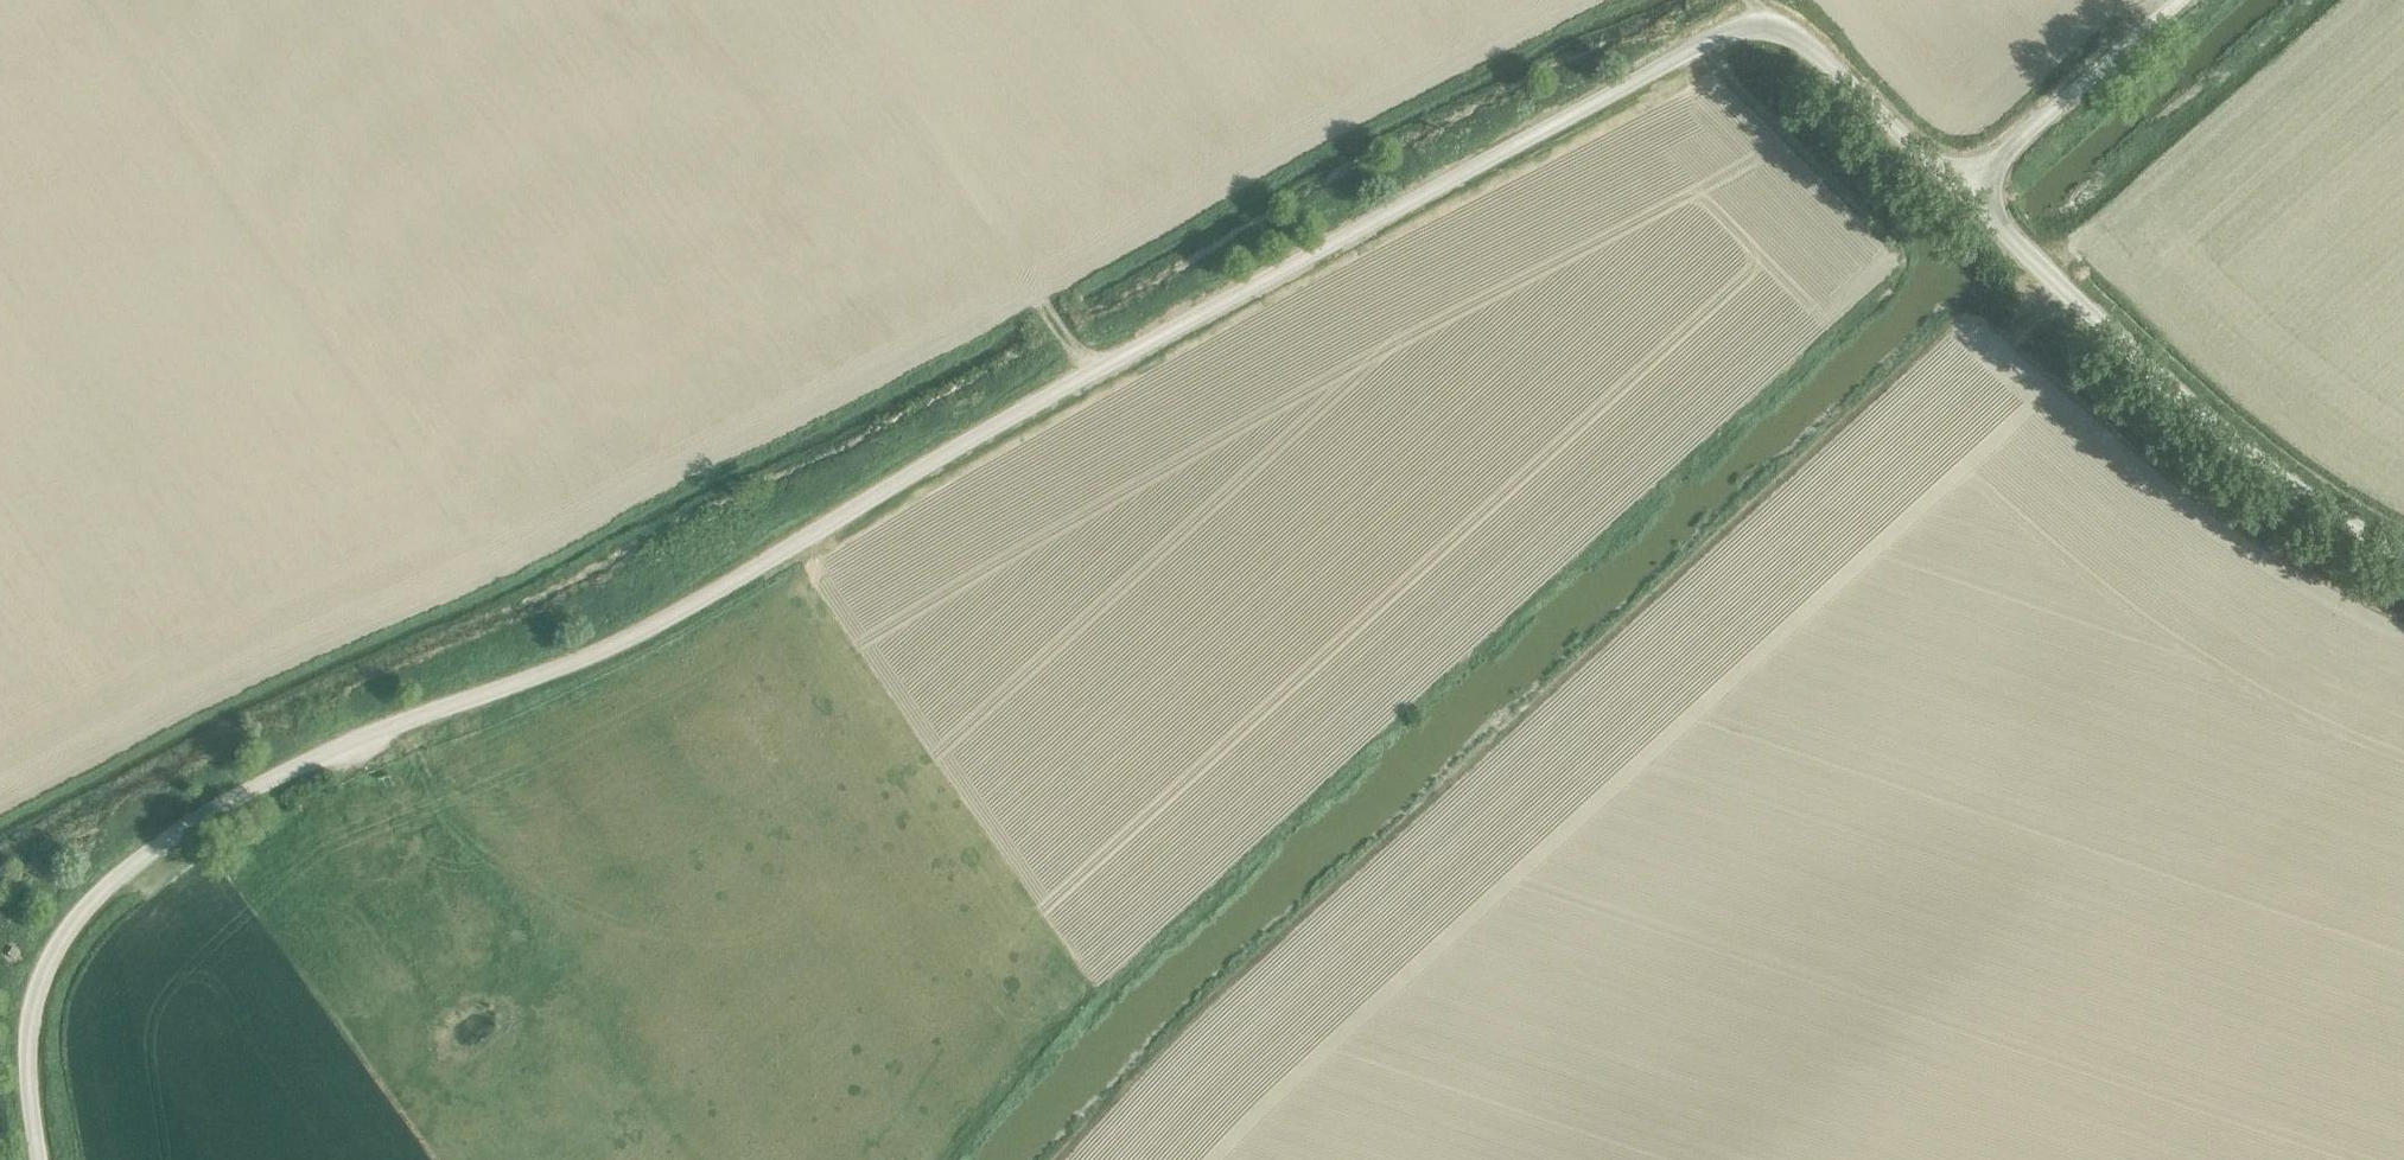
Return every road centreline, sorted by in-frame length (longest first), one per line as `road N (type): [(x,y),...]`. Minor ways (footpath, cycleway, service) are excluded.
road 1 (unclassified): [(36,1159),(26,1077),(36,981),(72,921),(135,860),(253,787),(649,628),(969,440),(1717,36),(1761,23),(1800,37),(1961,188)]
road 2 (unclassified): [(2403,551),(2264,467),(2153,373),(1961,188)]
road 3 (unclassified): [(1961,188),(2176,0)]

